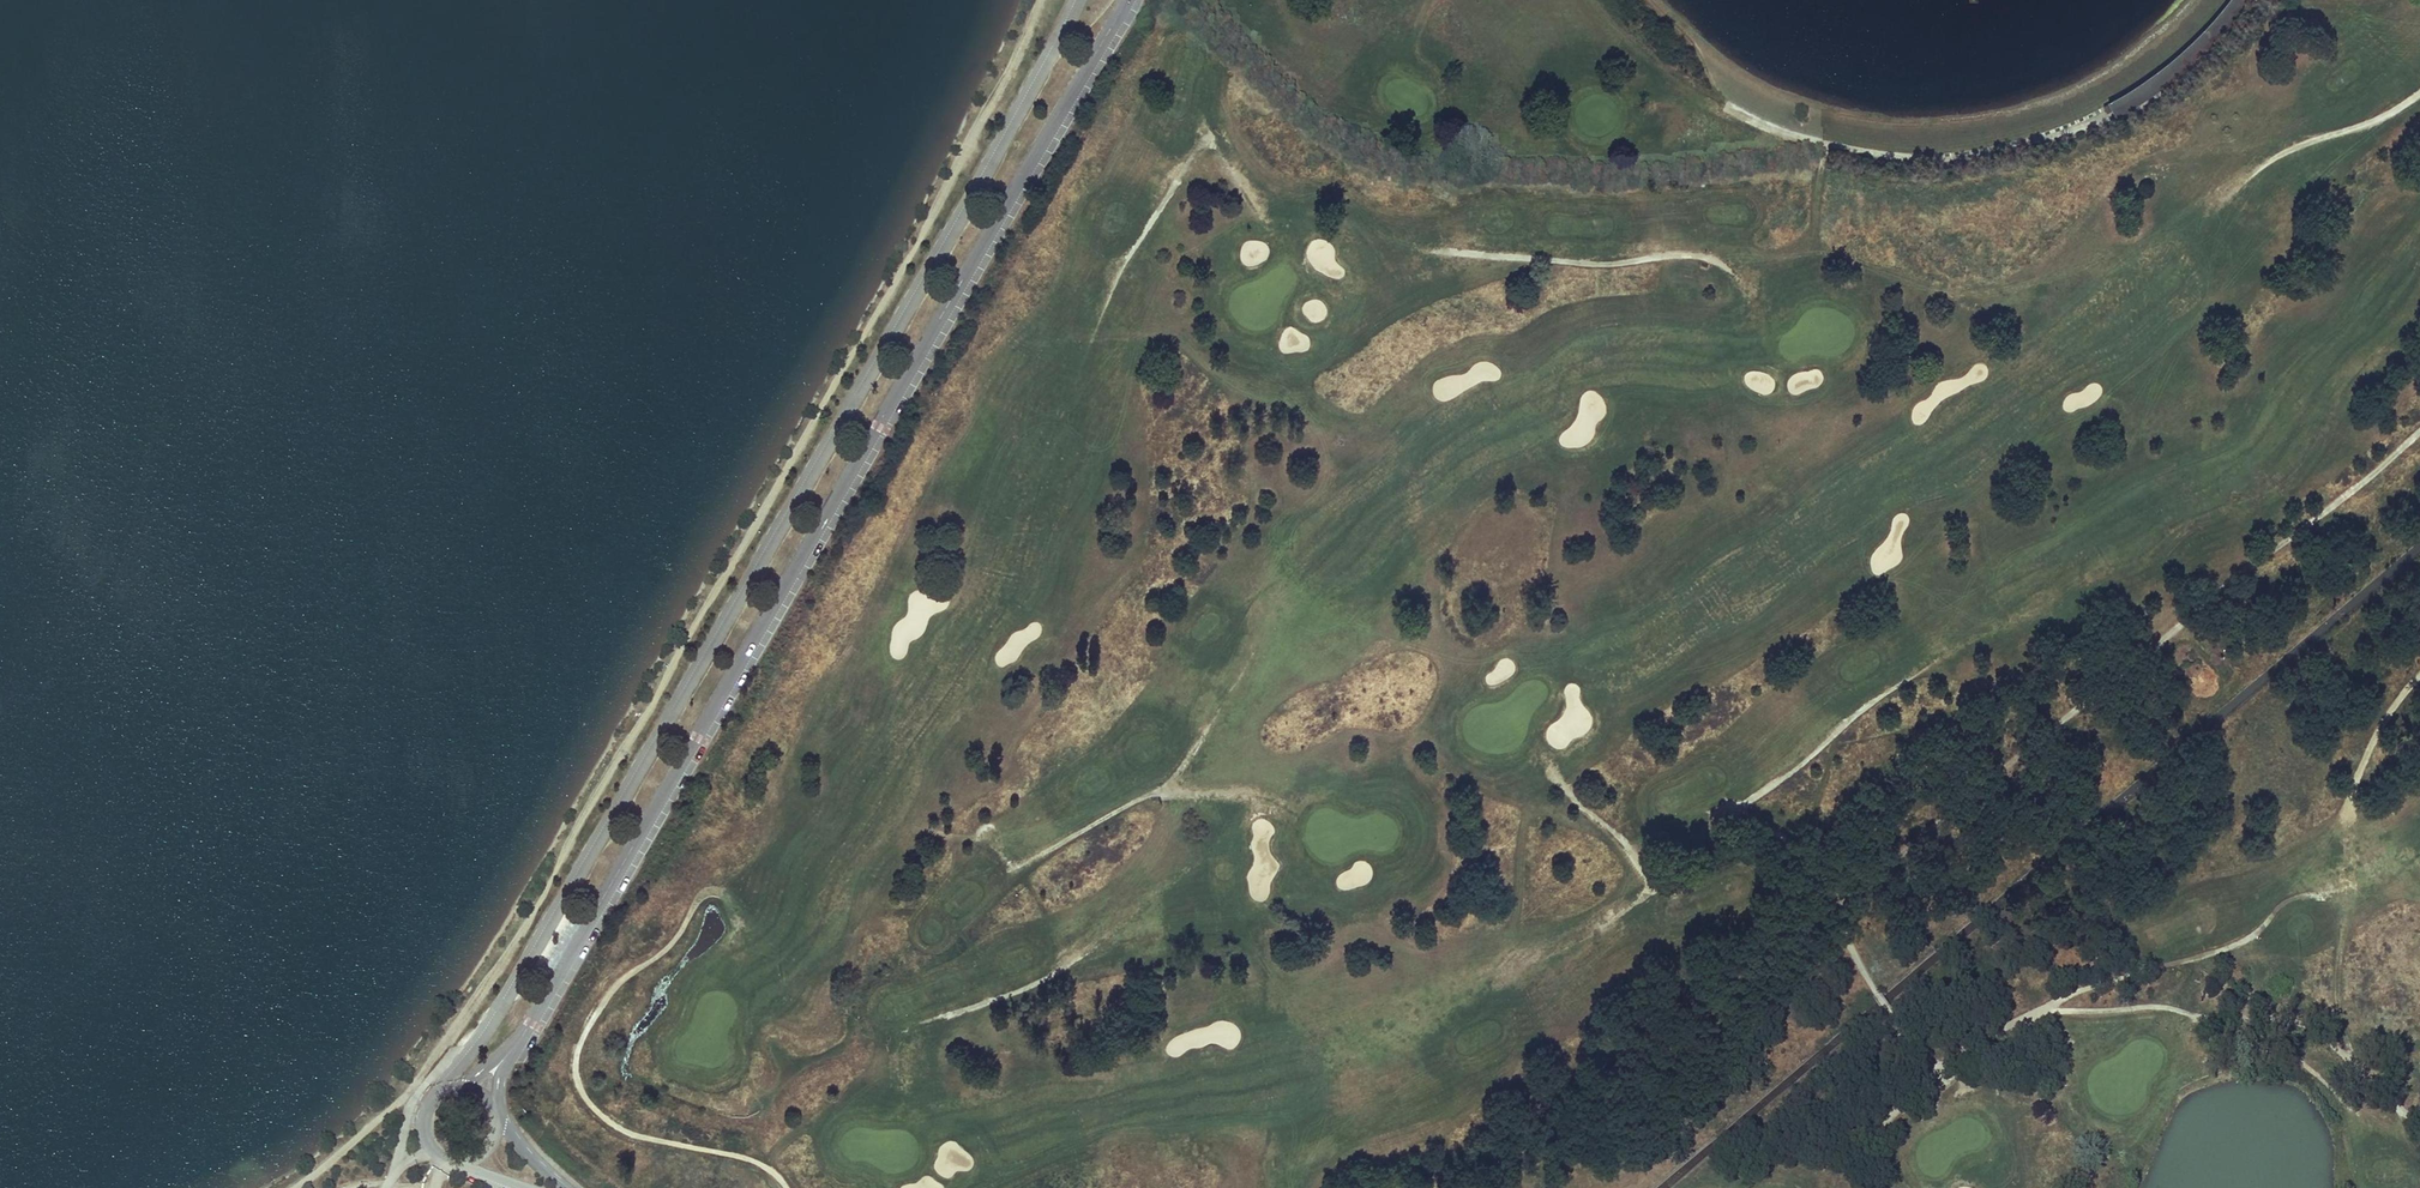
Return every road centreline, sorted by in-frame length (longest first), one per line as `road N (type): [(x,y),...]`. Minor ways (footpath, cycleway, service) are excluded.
road 1 (unclassified): [(517,1043),(1127,0)]

